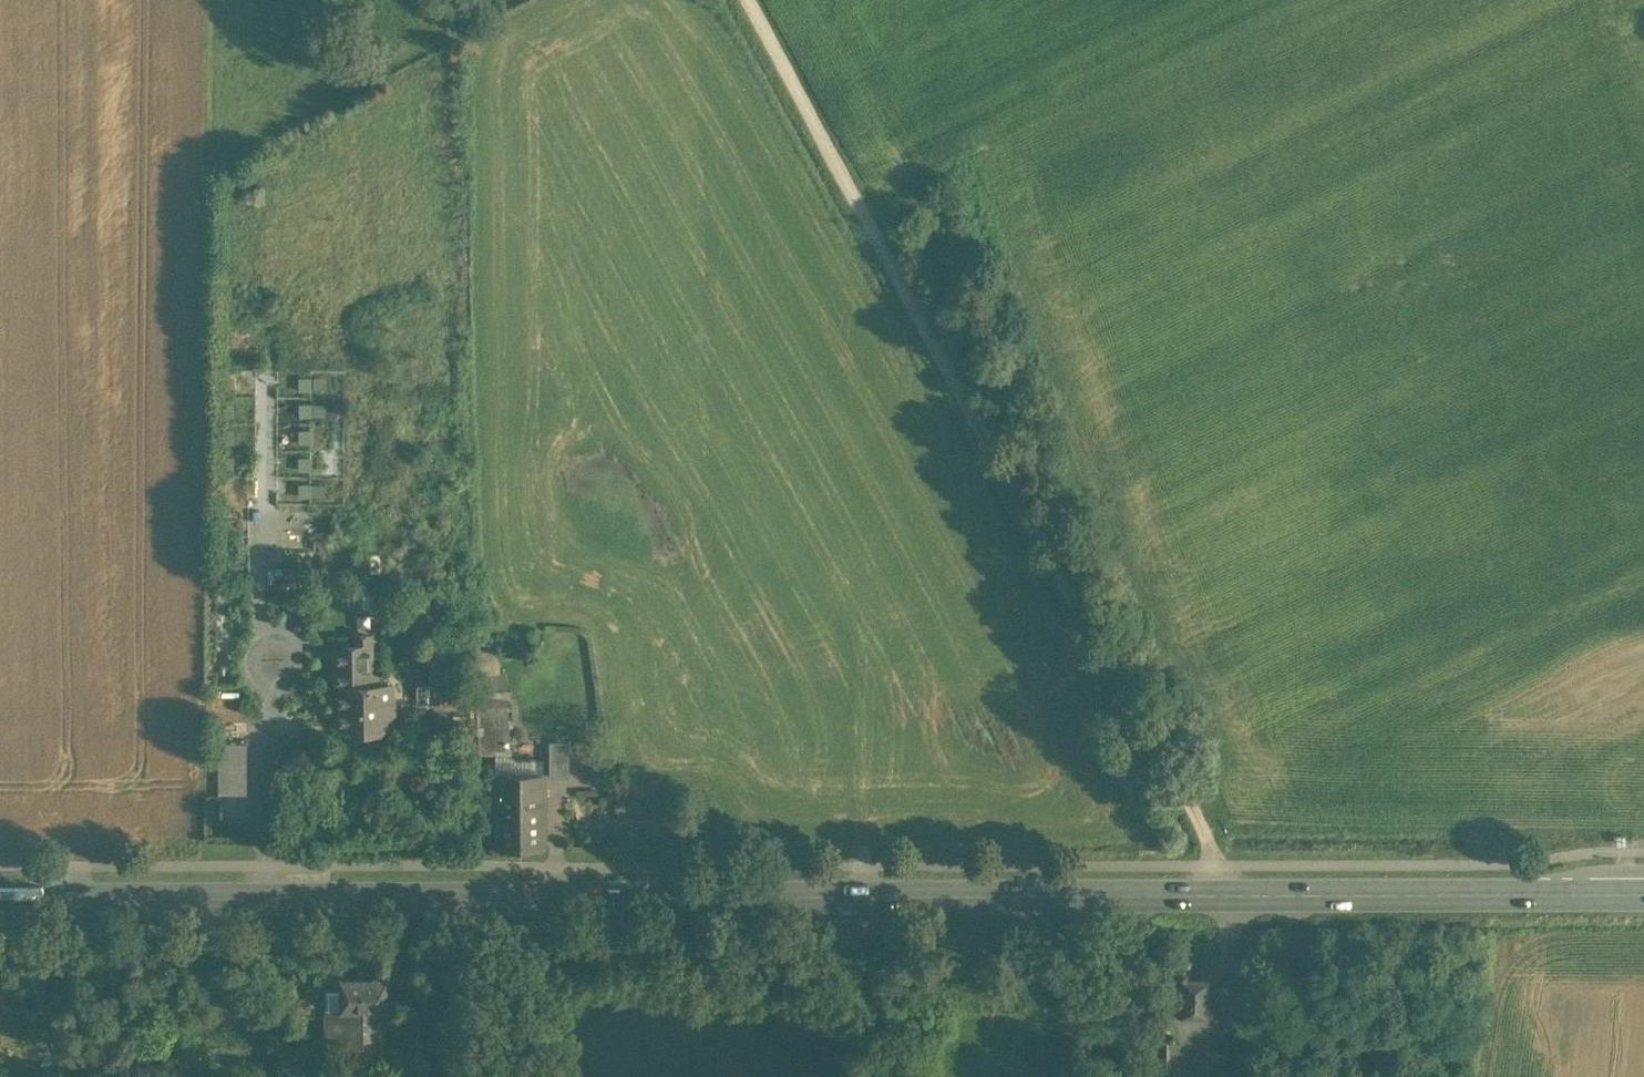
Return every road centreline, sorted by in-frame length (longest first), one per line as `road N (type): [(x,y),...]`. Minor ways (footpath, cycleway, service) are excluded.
road 1 (primary): [(0,898),(1643,896)]
road 2 (track): [(751,0),(907,267),(1111,666),(1254,896)]

